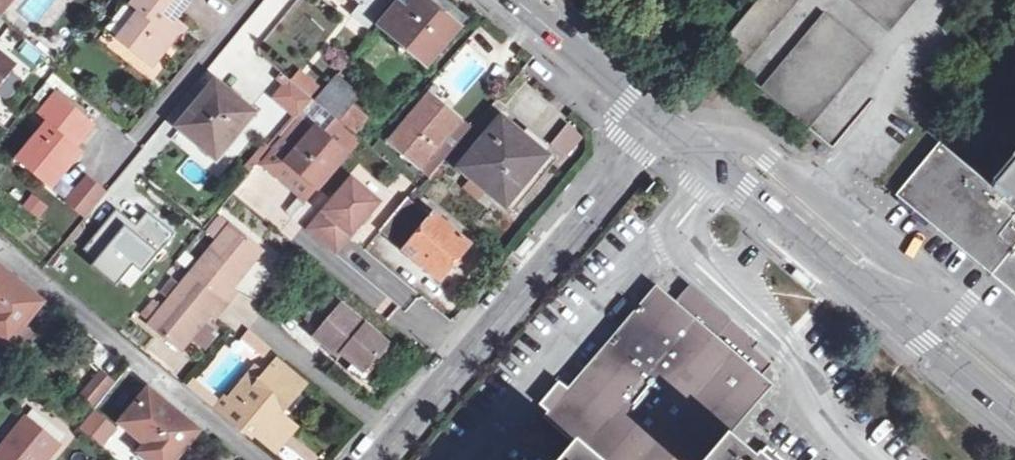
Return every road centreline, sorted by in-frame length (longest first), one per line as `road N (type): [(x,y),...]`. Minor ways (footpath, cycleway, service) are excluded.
road 1 (tertiary): [(663,118),(368,459)]
road 2 (residential): [(0,241),(254,459)]
road 3 (residential): [(862,459),(784,346),(682,246)]
road 4 (residential): [(502,416),(657,247),(682,246)]
road 5 (tertiary): [(724,165),(883,300)]
road 6 (tertiary): [(522,0),(663,118)]
road 7 (tertiary): [(883,300),(1014,415)]
road 8 (residential): [(896,60),(913,75),(832,202)]
road 9 (residential): [(161,112),(108,174),(165,232)]
road 10 (unclassified): [(832,202),(747,139),(705,151)]
road 11 (residential): [(161,112),(250,0)]
road 12 (residential): [(912,268),(1014,356)]

